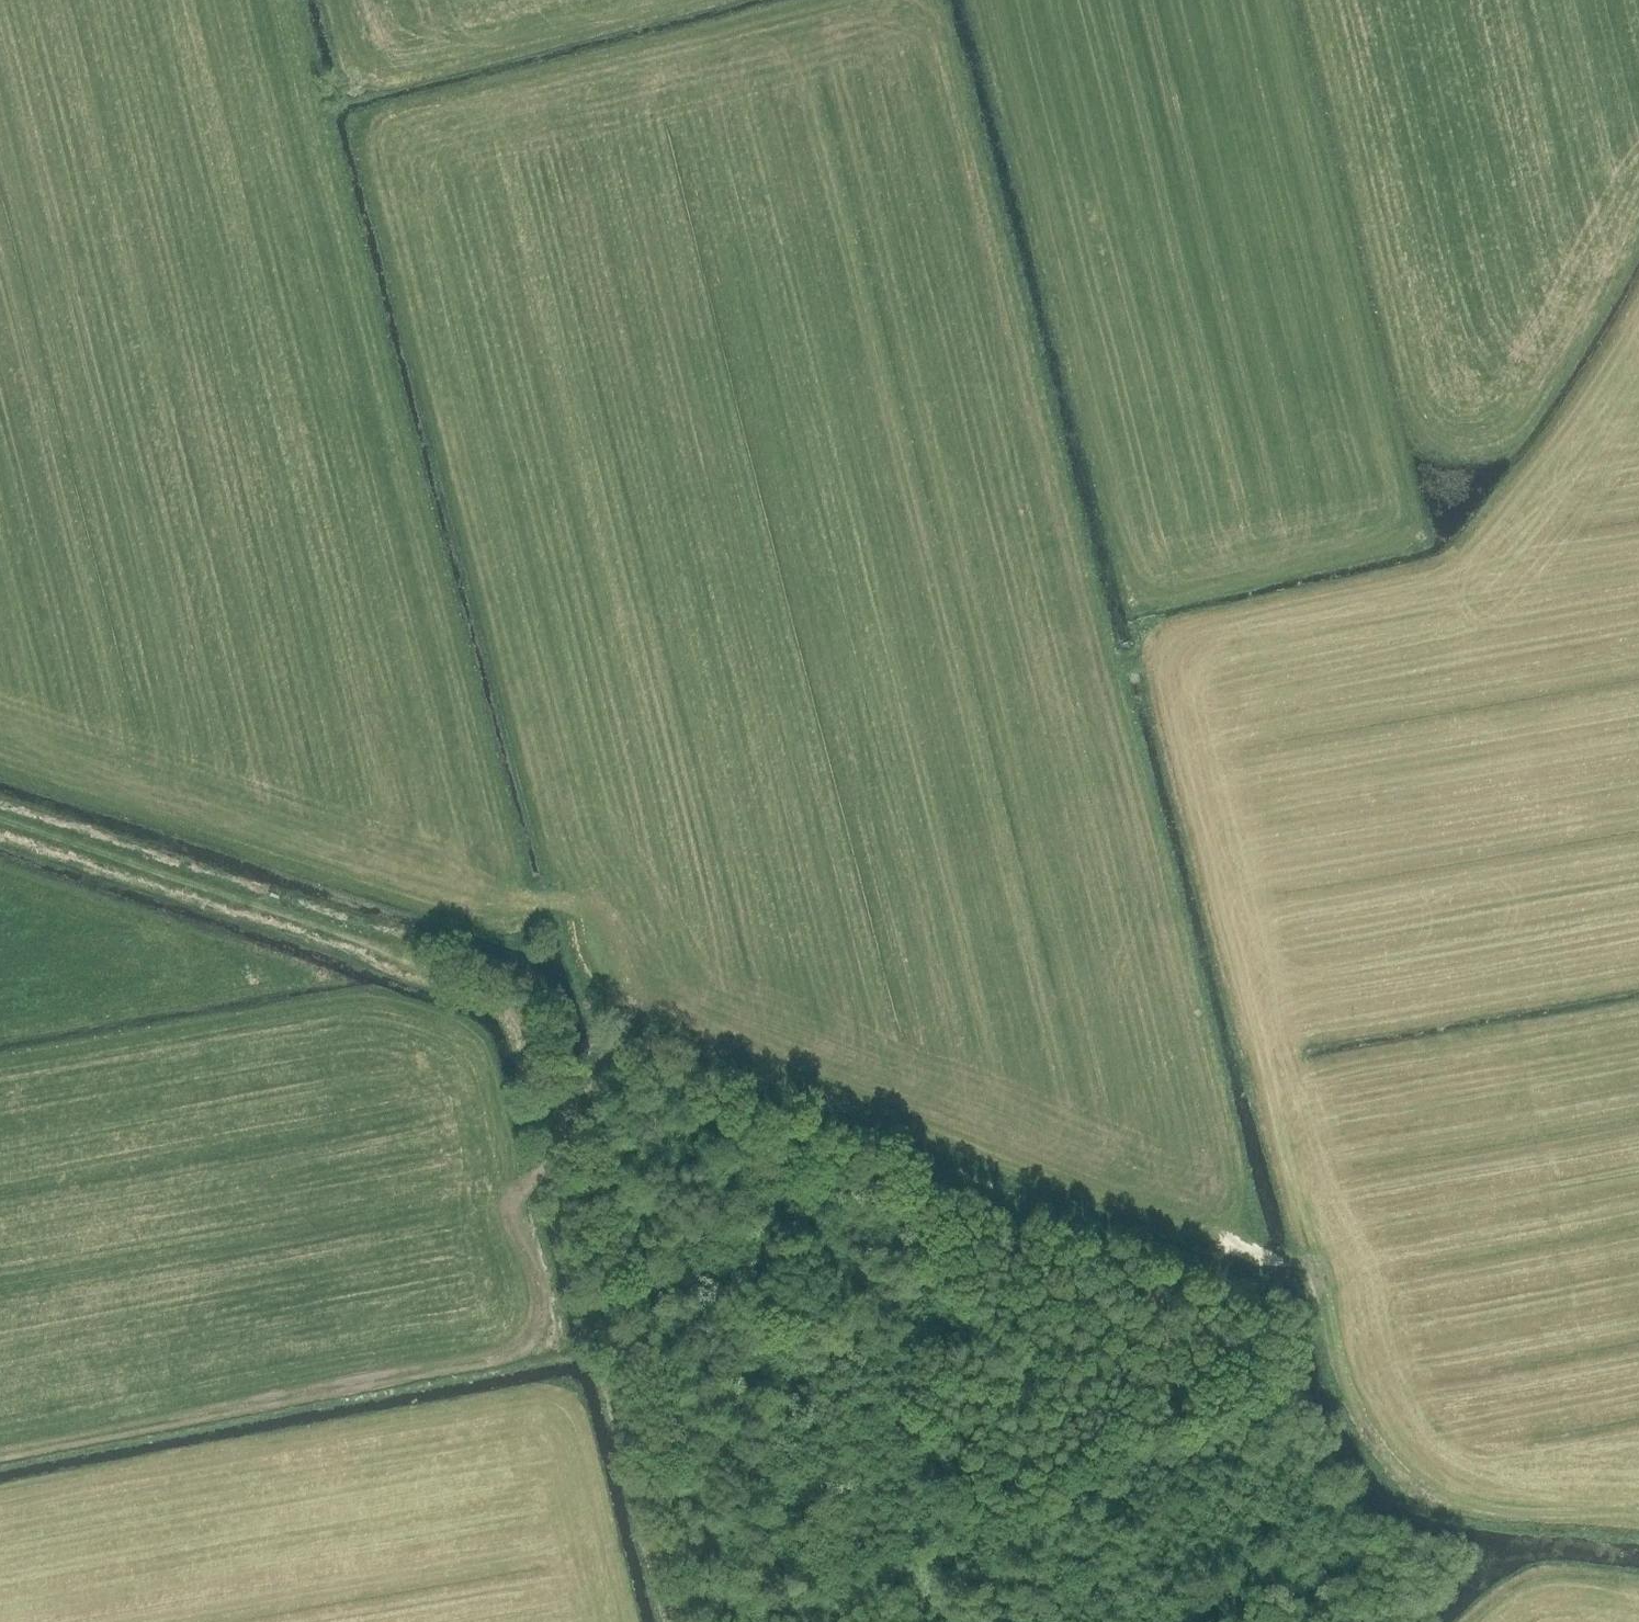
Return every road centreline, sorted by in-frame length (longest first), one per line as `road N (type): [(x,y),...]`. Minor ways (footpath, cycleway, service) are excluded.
road 1 (track): [(1638,1518),(1467,1512),(1393,1477),(1362,1434),(1344,1387),(1311,1261)]

